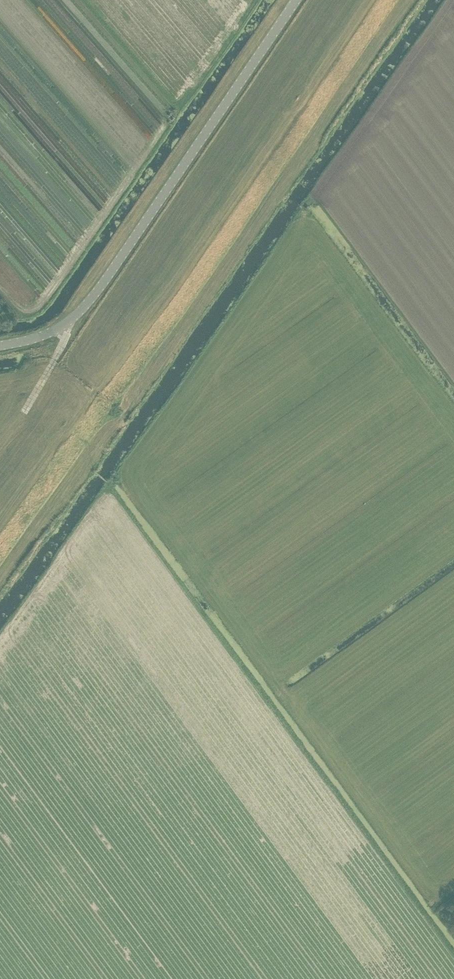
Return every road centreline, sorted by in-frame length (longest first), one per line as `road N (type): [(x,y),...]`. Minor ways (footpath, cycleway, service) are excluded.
road 1 (unclassified): [(0,345),(63,326),(122,262),(294,0)]

